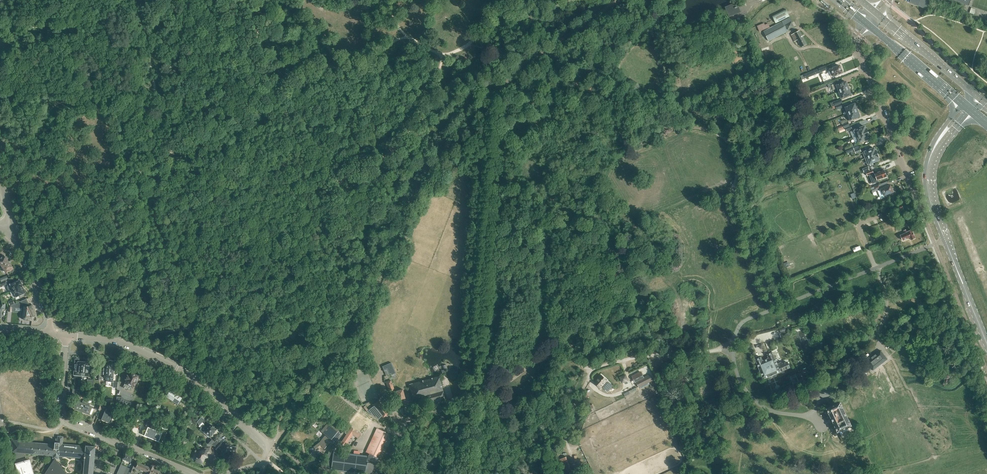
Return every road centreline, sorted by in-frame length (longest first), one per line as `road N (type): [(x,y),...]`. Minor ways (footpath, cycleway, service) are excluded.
road 1 (residential): [(266,461),(273,448),(175,365),(106,338),(69,334)]
road 2 (track): [(685,122),(728,140),(740,171),(733,207),(775,308)]
road 3 (residential): [(193,473),(65,419),(60,403),(69,334)]
road 4 (primary): [(986,344),(930,201),(927,173)]
road 5 (residential): [(858,34),(855,44),(913,190)]
road 6 (track): [(472,394),(507,383),(547,353),(594,369)]
road 7 (secondary): [(977,96),(876,13)]
road 8 (secondary): [(868,24),(964,104)]

